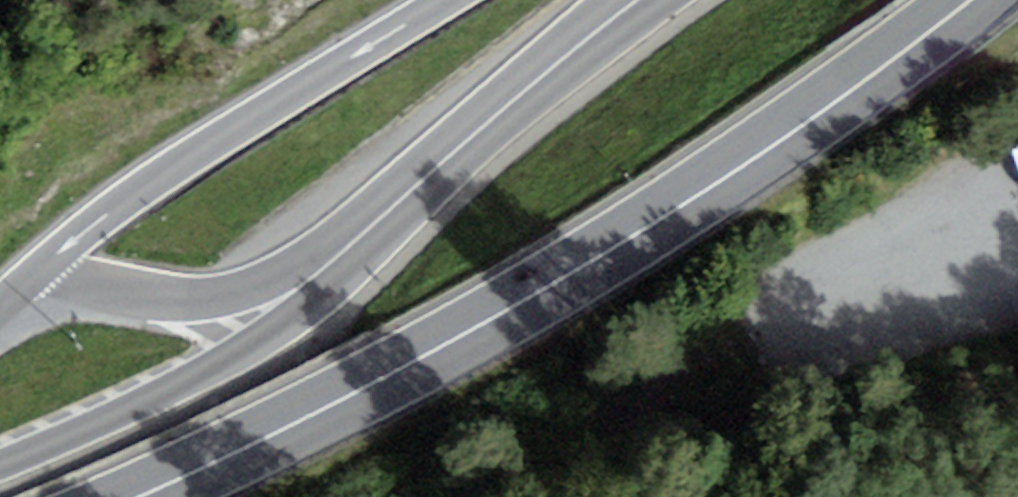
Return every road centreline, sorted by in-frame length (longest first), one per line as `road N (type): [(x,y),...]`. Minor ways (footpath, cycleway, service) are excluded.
road 1 (primary): [(976,0),(758,154),(543,290),(303,421),(142,496)]
road 2 (secondary): [(445,0),(164,172),(6,299)]
road 3 (secondary): [(0,466),(144,409),(251,347),(308,305),(349,250)]
road 4 (secondary): [(349,250),(631,0)]
road 5 (secondary): [(349,250),(235,292),(194,298),(67,289),(6,299)]

